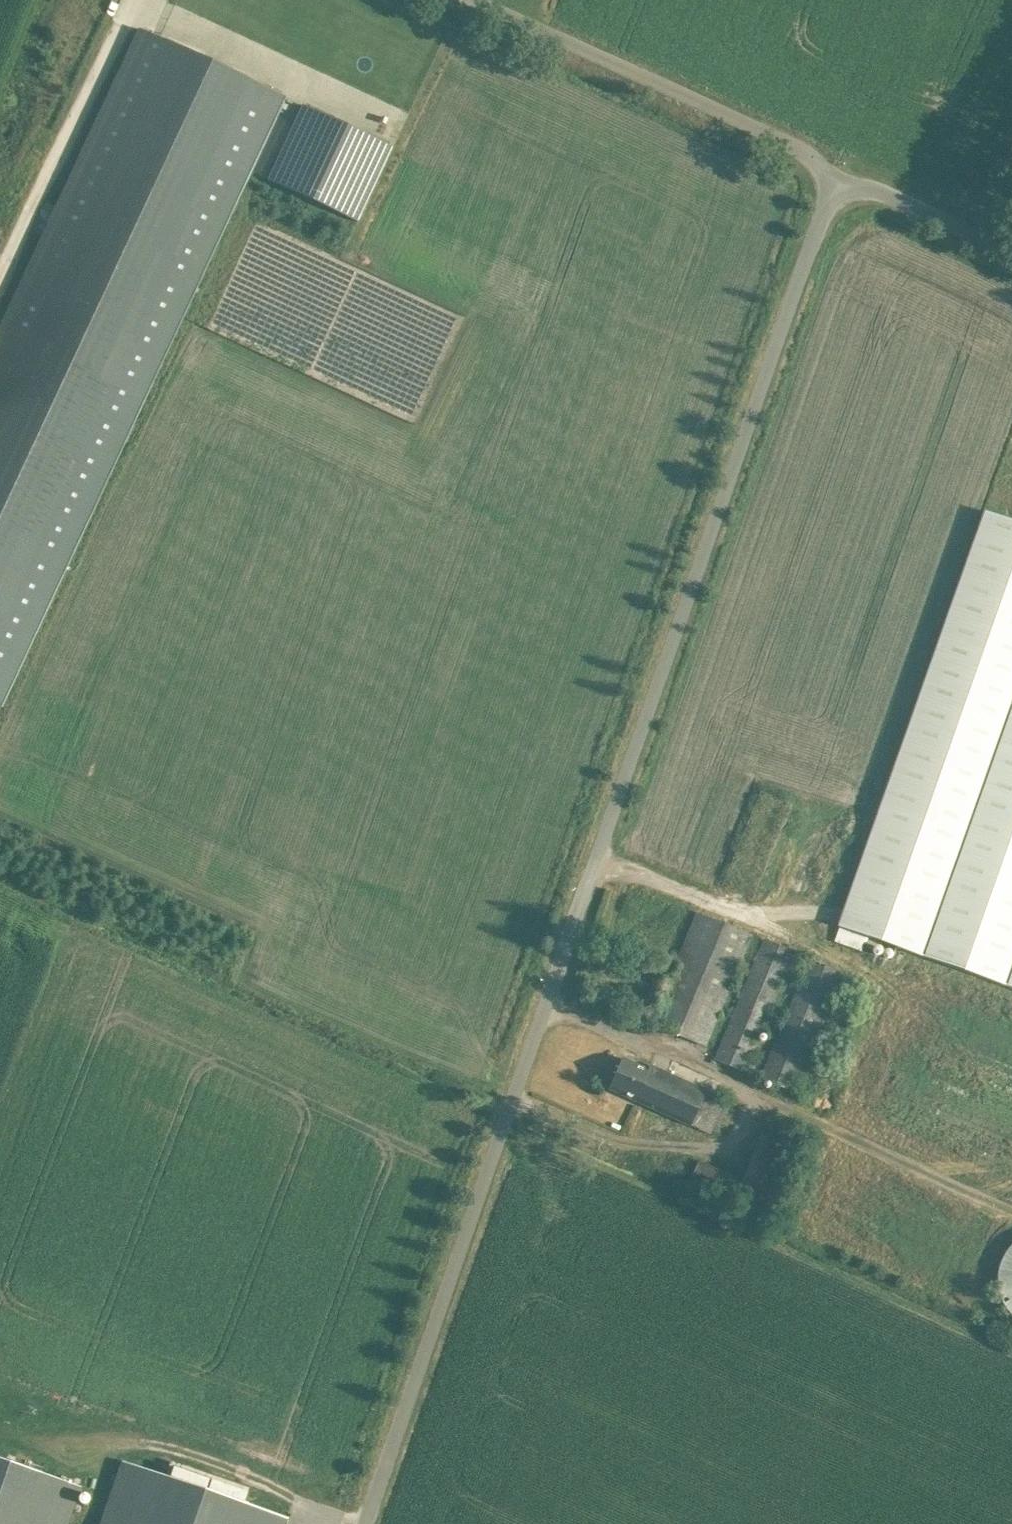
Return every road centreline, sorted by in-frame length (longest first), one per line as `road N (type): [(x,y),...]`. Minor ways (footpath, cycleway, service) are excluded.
road 1 (unclassified): [(361,1523),(830,175),(1011,256)]
road 2 (track): [(470,0),(775,140),(830,175)]

